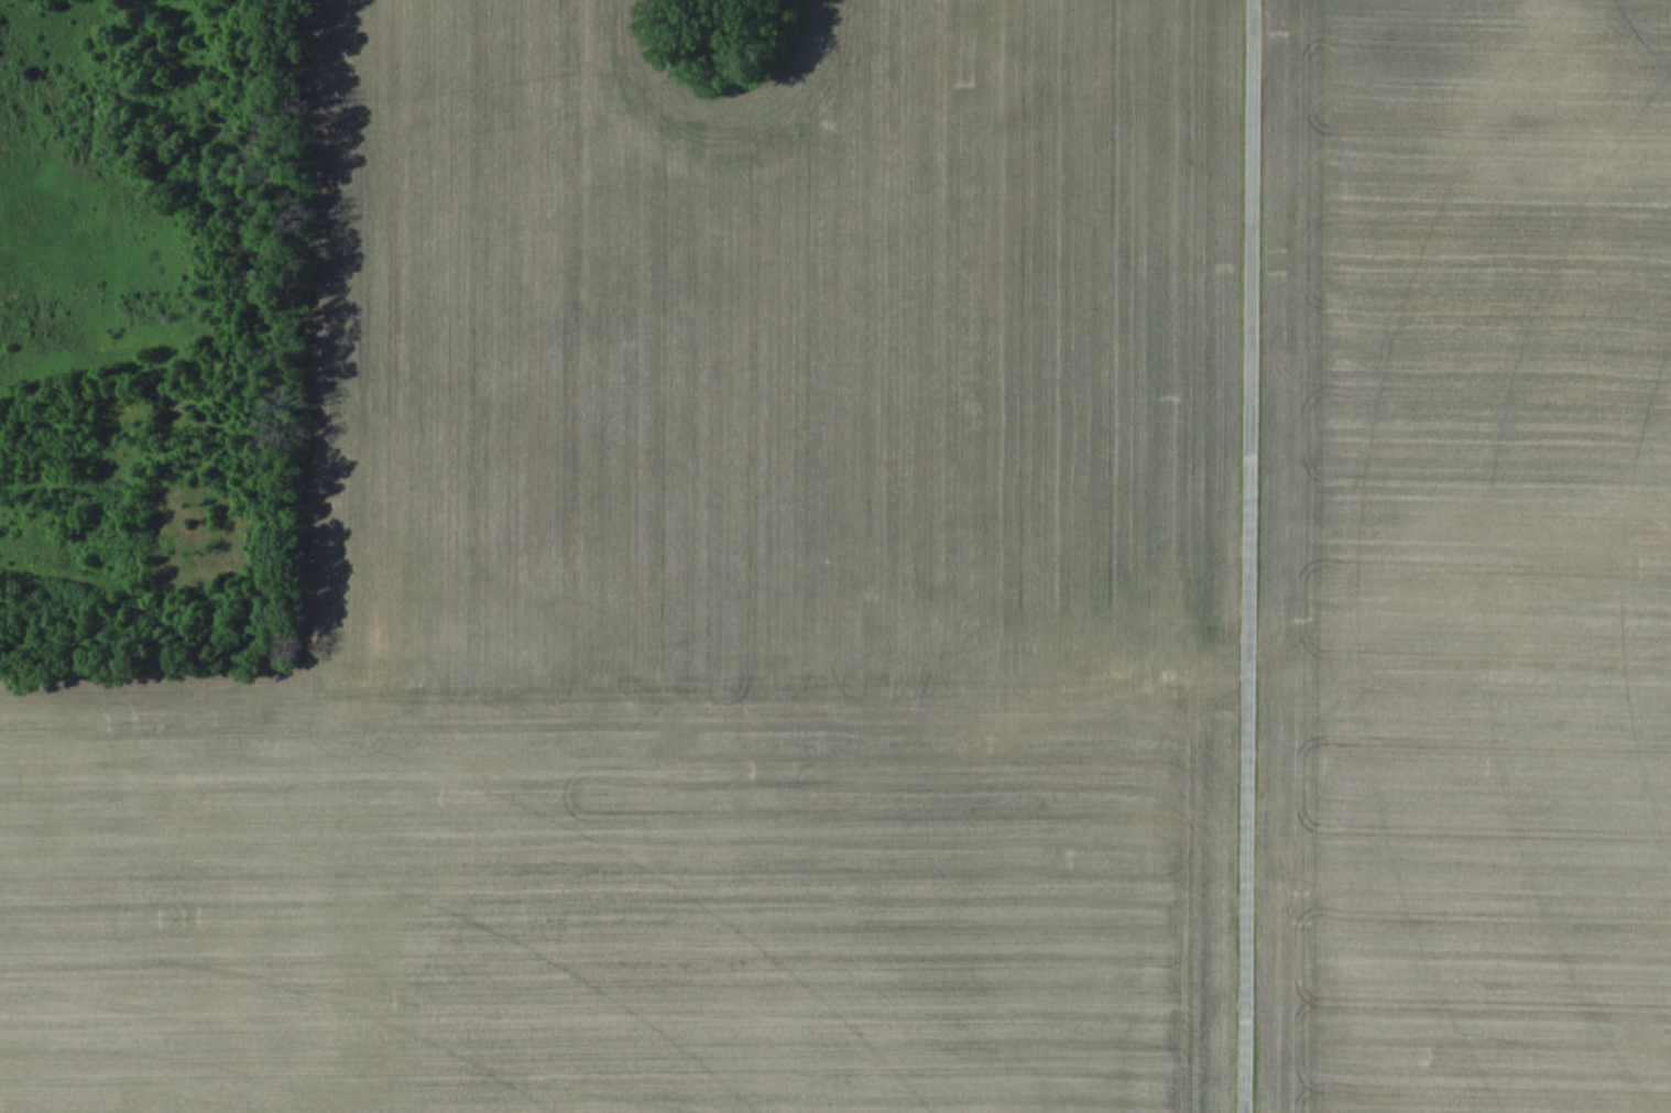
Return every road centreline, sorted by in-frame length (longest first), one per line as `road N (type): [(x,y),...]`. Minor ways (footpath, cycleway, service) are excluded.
road 1 (residential): [(1236,1112),(1247,0)]

